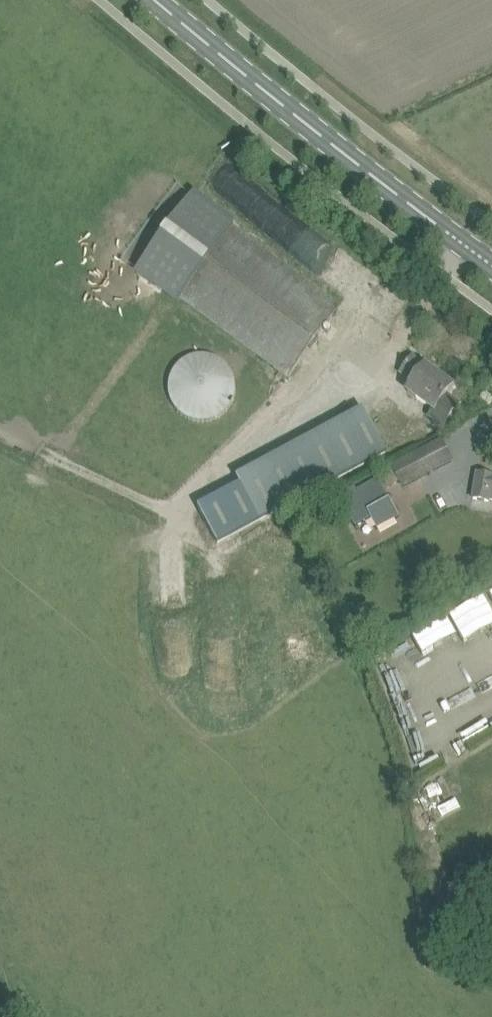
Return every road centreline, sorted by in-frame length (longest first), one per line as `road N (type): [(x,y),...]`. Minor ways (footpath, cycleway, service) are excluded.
road 1 (secondary): [(491,264),(156,0)]

